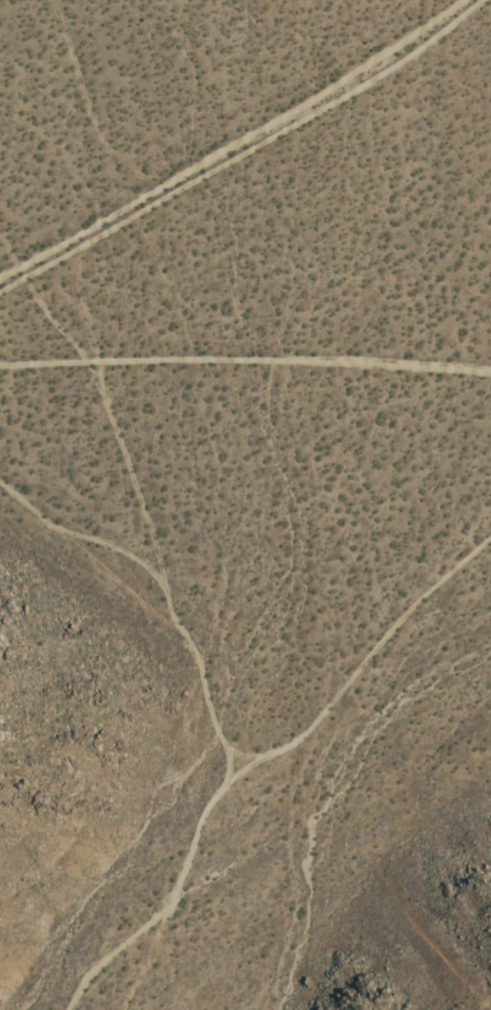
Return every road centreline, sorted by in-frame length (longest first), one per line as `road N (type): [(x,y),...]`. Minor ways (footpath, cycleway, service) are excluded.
road 1 (track): [(107,1009),(133,956),(252,842),(273,733),(247,618),(206,546),(138,525),(0,443)]
road 2 (track): [(0,362),(110,353),(395,360),(490,375)]
road 3 (track): [(462,0),(429,30),(54,252)]
road 4 (track): [(0,172),(66,271),(164,452),(185,535)]

